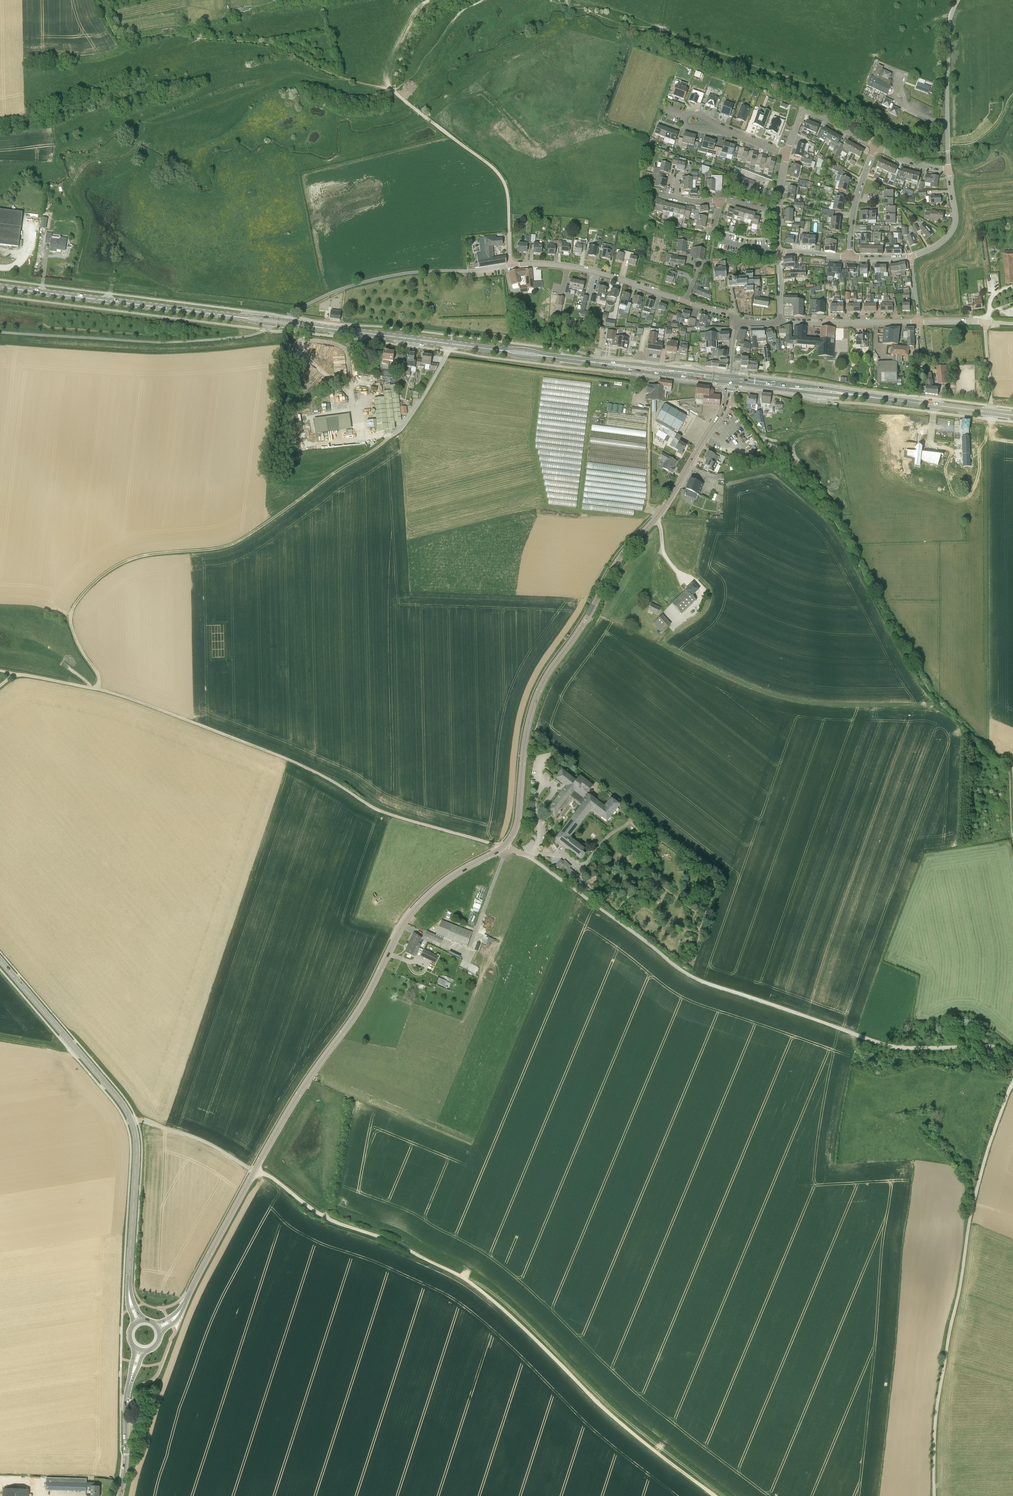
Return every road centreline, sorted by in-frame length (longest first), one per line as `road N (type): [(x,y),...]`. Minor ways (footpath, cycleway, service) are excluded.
road 1 (tertiary): [(255,1170),(364,1001),(406,919),(440,885),(512,837),(540,688),(613,567),(670,496),(722,413),(728,382)]
road 2 (track): [(497,845),(533,859),(697,979),(889,1046),(994,1047),(1012,1057)]
road 3 (track): [(714,1495),(621,1424),(477,1288),(398,1244),(333,1221),(255,1170)]
road 4 (track): [(1012,842),(1006,766),(927,688),(828,512),(735,407)]
road 5 (track): [(392,435),(236,542),(137,557),(97,580),(70,620),(99,689)]
road 6 (track): [(99,689),(288,760),(380,811),(497,845)]
road 7 (track): [(1012,1081),(969,1224),(938,1401),(934,1495)]
road 8 (track): [(393,91),(262,44),(120,38),(100,3)]
road 9 (unclassified): [(0,332),(168,342),(242,337),(273,325)]
road 10 (primary): [(242,318),(0,287)]
road 11 (unclassified): [(511,265),(388,276),(335,291),(286,320)]
road 12 (tertiary): [(131,1121),(0,961)]
road 13 (track): [(393,91),(499,174),(509,232)]
road 14 (residential): [(685,301),(586,269),(511,265)]
road 15 (tertiary): [(129,1291),(131,1121)]
road 16 (unclassified): [(948,153),(949,31),(958,0)]
road 17 (tertiary): [(184,1304),(255,1170)]
road 18 (primary): [(990,412),(841,393)]
road 19 (primary): [(450,344),(313,326)]
road 20 (unclassified): [(918,322),(780,322)]
road 21 (unclassified): [(255,1170),(194,1137),(131,1121)]

